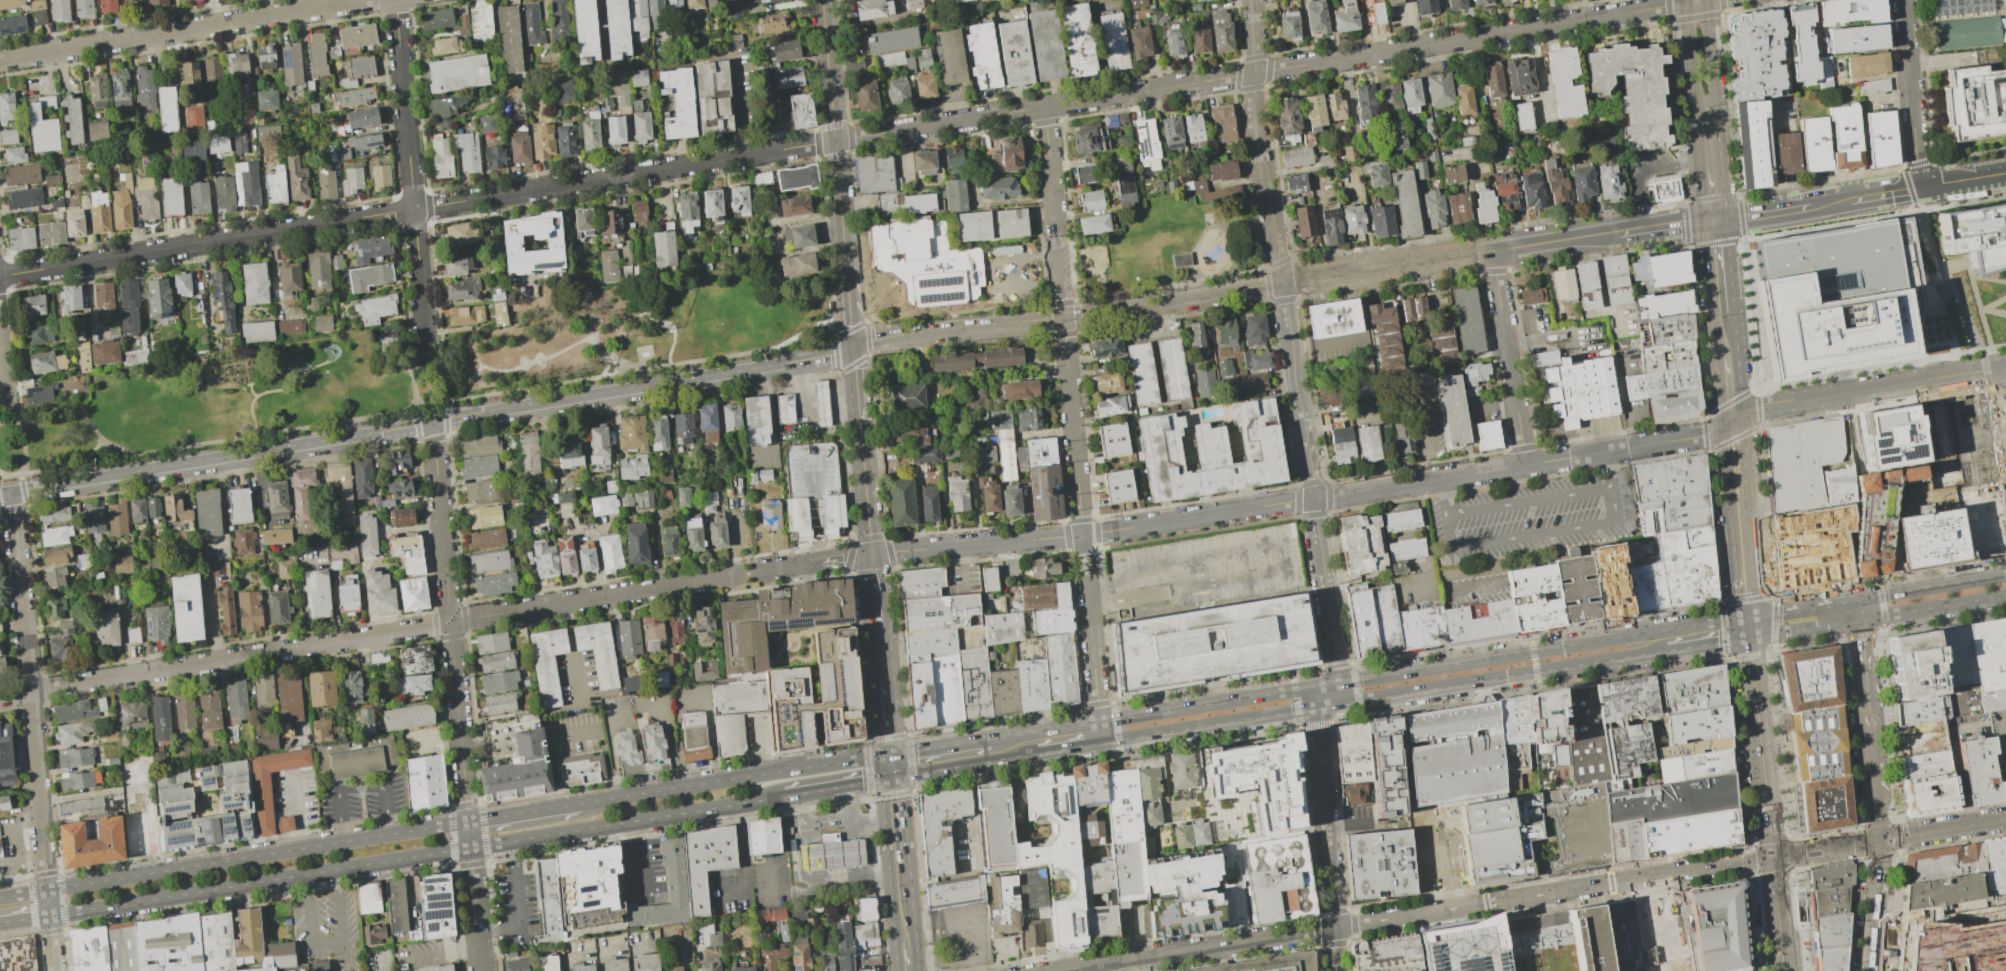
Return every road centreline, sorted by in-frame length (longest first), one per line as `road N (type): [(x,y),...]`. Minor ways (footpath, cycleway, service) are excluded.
road 1 (residential): [(0,276),(1711,0)]
road 2 (residential): [(765,571),(1418,483),(1701,436),(1734,419)]
road 3 (residential): [(0,494),(803,361),(853,346)]
road 4 (secondary): [(49,916),(785,797)]
road 5 (residential): [(12,492),(53,970)]
road 6 (secondary): [(468,822),(0,898)]
road 7 (residential): [(0,695),(431,627),(444,615)]
road 8 (tertiary): [(853,346),(906,332),(1107,312),(1282,282)]
road 9 (residential): [(1328,685),(1332,620),(1282,282)]
road 10 (residential): [(0,59),(370,0)]
road 11 (residential): [(458,627),(452,647),(480,970)]
road 12 (residential): [(395,0),(426,339)]
road 13 (tertiary): [(1282,282),(1617,235)]
road 14 (secondary): [(1317,707),(1643,655)]
road 15 (secondary): [(890,765),(856,760),(580,804)]
road 16 (residential): [(1250,0),(1258,158),(1282,282)]
road 17 (residential): [(1057,254),(1082,534)]
road 18 (residential): [(458,627),(733,576)]
road 19 (secondary): [(1603,640),(1328,685)]
road 20 (residential): [(1066,970),(1334,928)]
road 21 (tertiary): [(822,0),(846,270)]
road 22 (secondary): [(1328,685),(1127,717),(1102,733)]
road 23 (secondary): [(1725,218),(1705,0)]
road 24 (secondary): [(1102,733),(1131,738),(1317,707)]
road 25 (residential): [(1491,250),(1525,465)]
road 26 (secondary): [(1749,617),(1734,419)]
road 27 (residential): [(432,422),(444,615)]
road 28 (residential): [(1902,0),(1917,188)]
road 29 (residential): [(1324,808),(1336,970)]
road 30 (residential): [(1845,392),(2001,367)]
road 31 (residential): [(1086,577),(1102,733)]
road 32 (residential): [(1627,881),(1473,906)]
road 33 (tertiary): [(1859,621),(2005,595)]
road 34 (secondary): [(1752,678),(1768,817)]
road 35 (secondary): [(1704,222),(1717,359)]
road 36 (tertiary): [(860,422),(872,555)]

